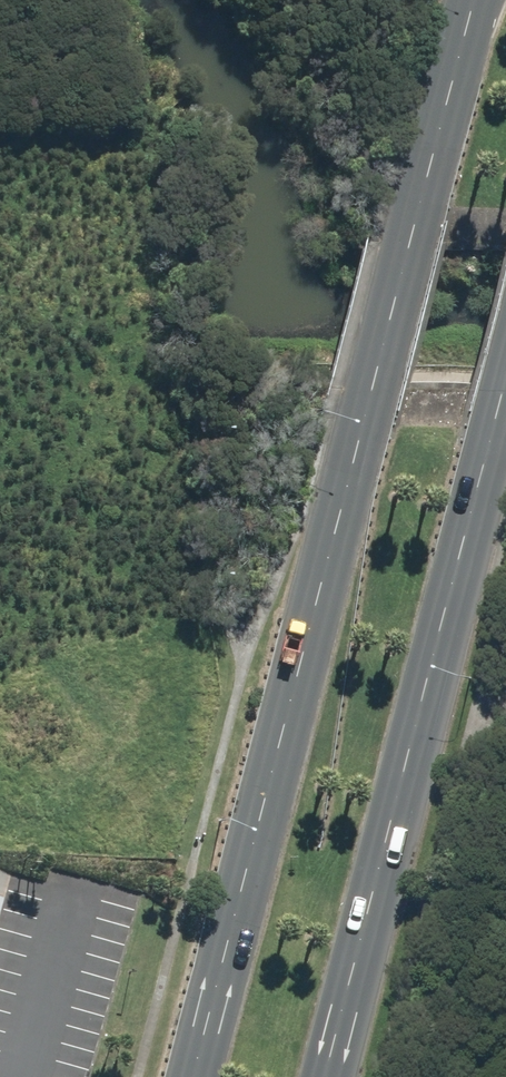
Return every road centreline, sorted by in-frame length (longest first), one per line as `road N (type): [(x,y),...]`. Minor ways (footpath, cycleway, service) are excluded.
road 1 (primary): [(185,1076),(473,0)]
road 2 (primary): [(505,412),(331,1076)]

